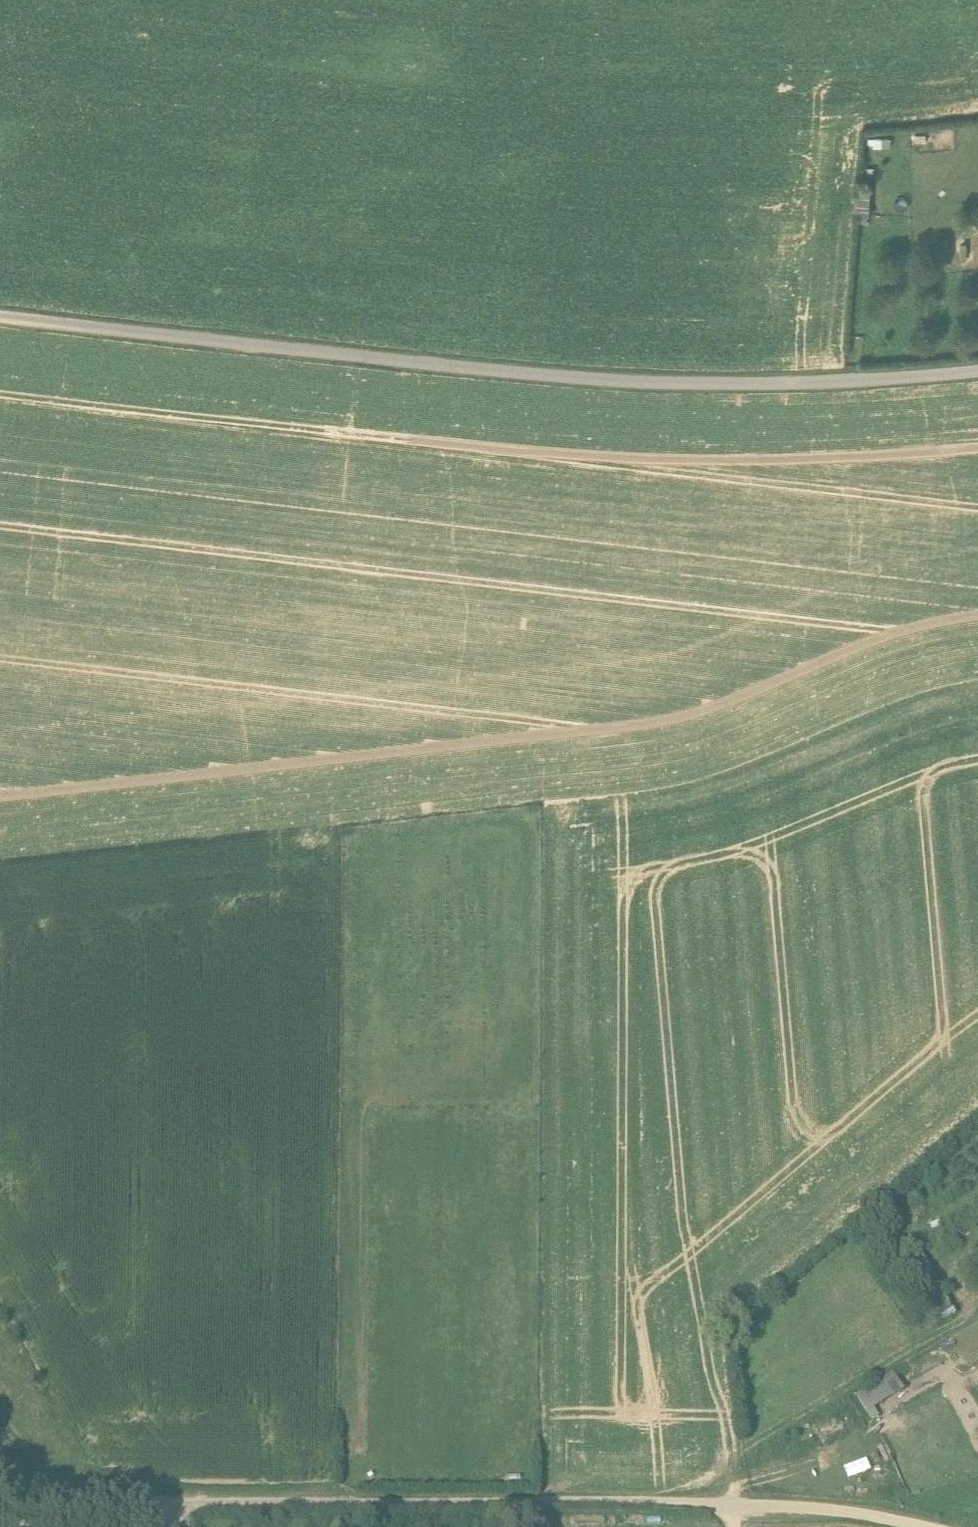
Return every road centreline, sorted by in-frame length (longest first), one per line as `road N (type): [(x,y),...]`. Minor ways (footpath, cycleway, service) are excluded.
road 1 (unclassified): [(0,317),(647,382),(977,371)]
road 2 (unclassified): [(0,1523),(185,1506),(541,1503),(803,1508),(926,1526)]

